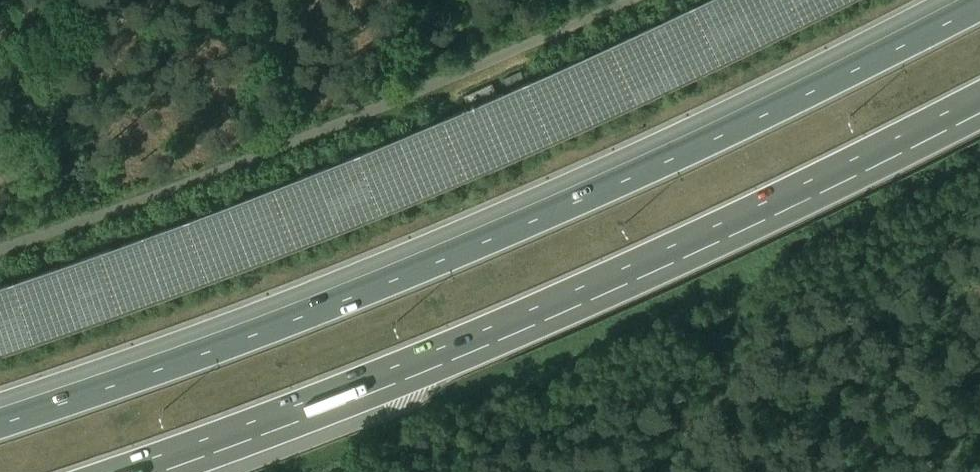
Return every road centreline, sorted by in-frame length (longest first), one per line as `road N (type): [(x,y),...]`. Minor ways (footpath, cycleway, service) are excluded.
road 1 (motorway): [(979,2),(816,87),(441,258),(0,423)]
road 2 (motorway): [(120,471),(467,341),(979,97)]

